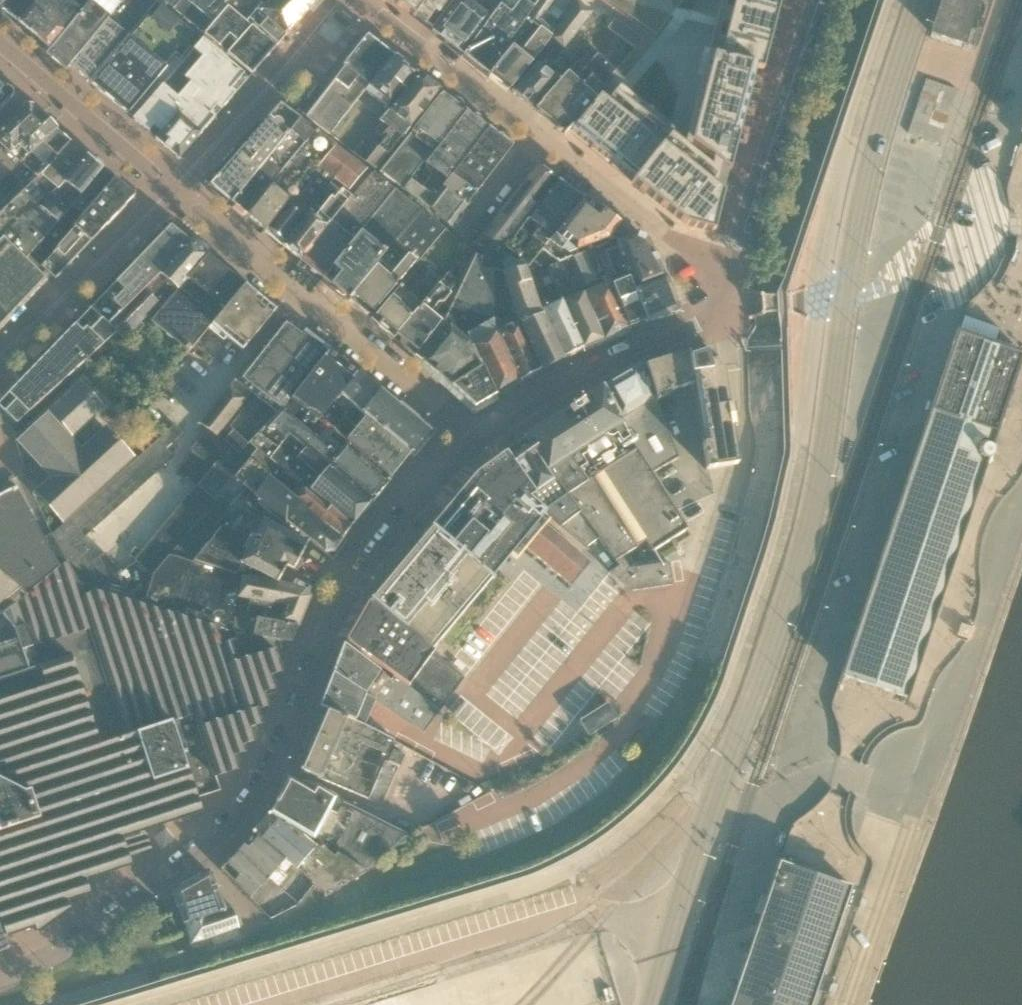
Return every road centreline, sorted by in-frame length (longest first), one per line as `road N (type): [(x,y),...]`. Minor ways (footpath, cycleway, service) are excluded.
road 1 (secondary): [(683,902),(804,547),(849,249),(920,0)]
road 2 (residential): [(474,432),(382,534),(283,751),(216,844),(0,990)]
road 3 (unclassified): [(815,0),(712,324),(474,432)]
road 4 (unclassified): [(244,1004),(495,932),(596,915),(630,918),(683,902)]

